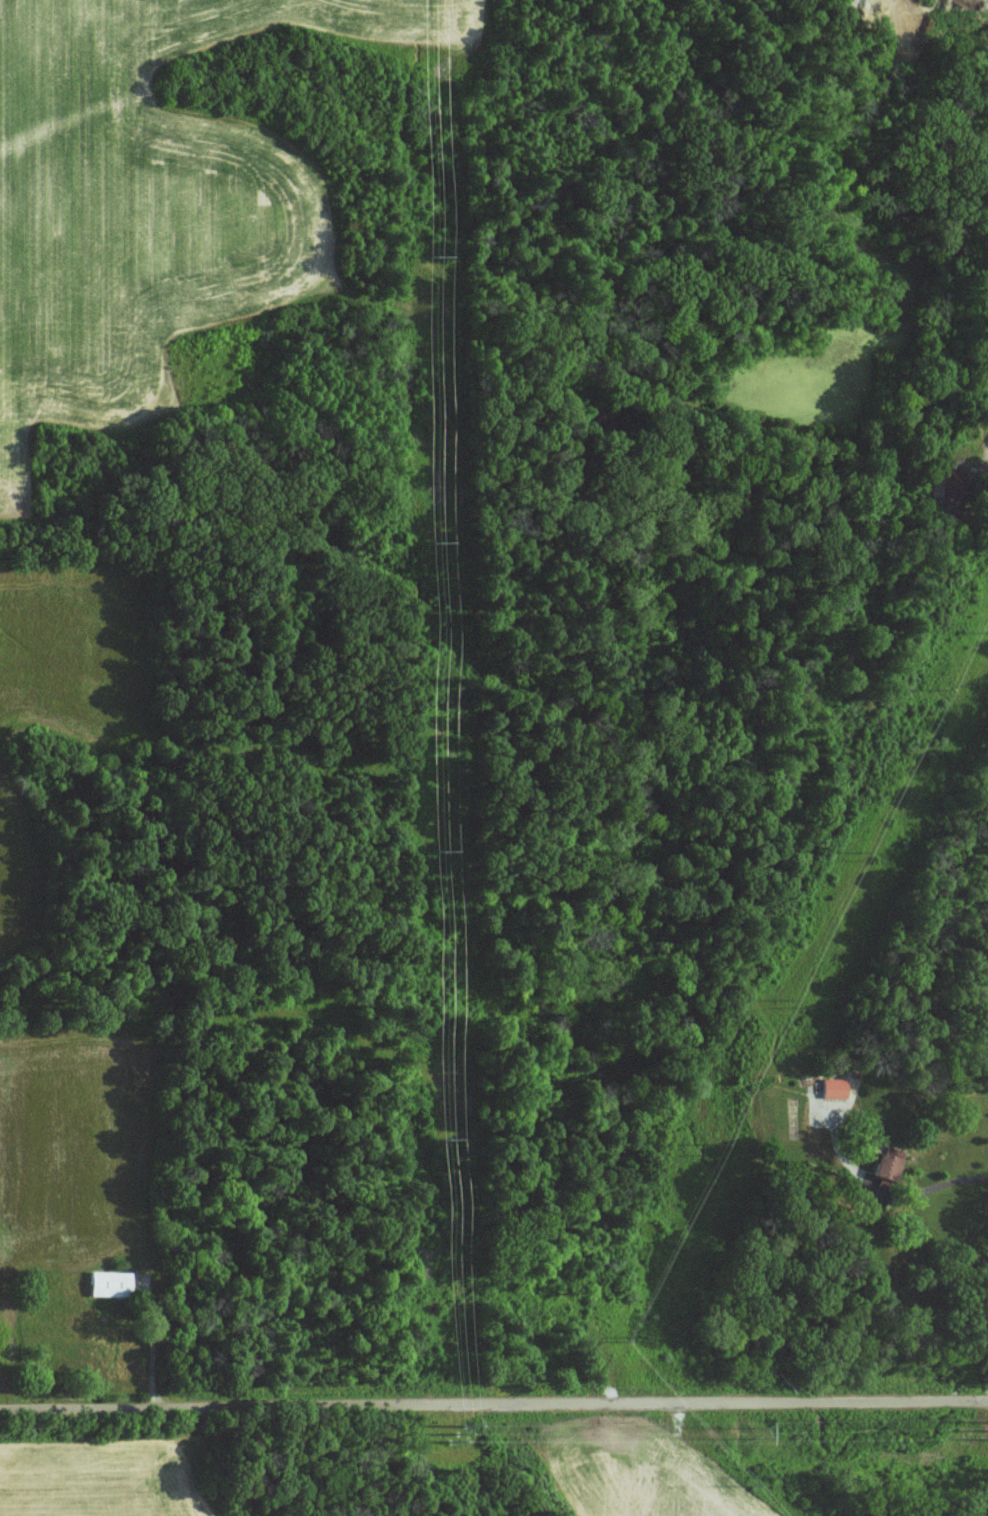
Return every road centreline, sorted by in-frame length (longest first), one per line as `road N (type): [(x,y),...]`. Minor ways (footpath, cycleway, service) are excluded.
road 1 (residential): [(987,1391),(439,1404),(0,1404)]

